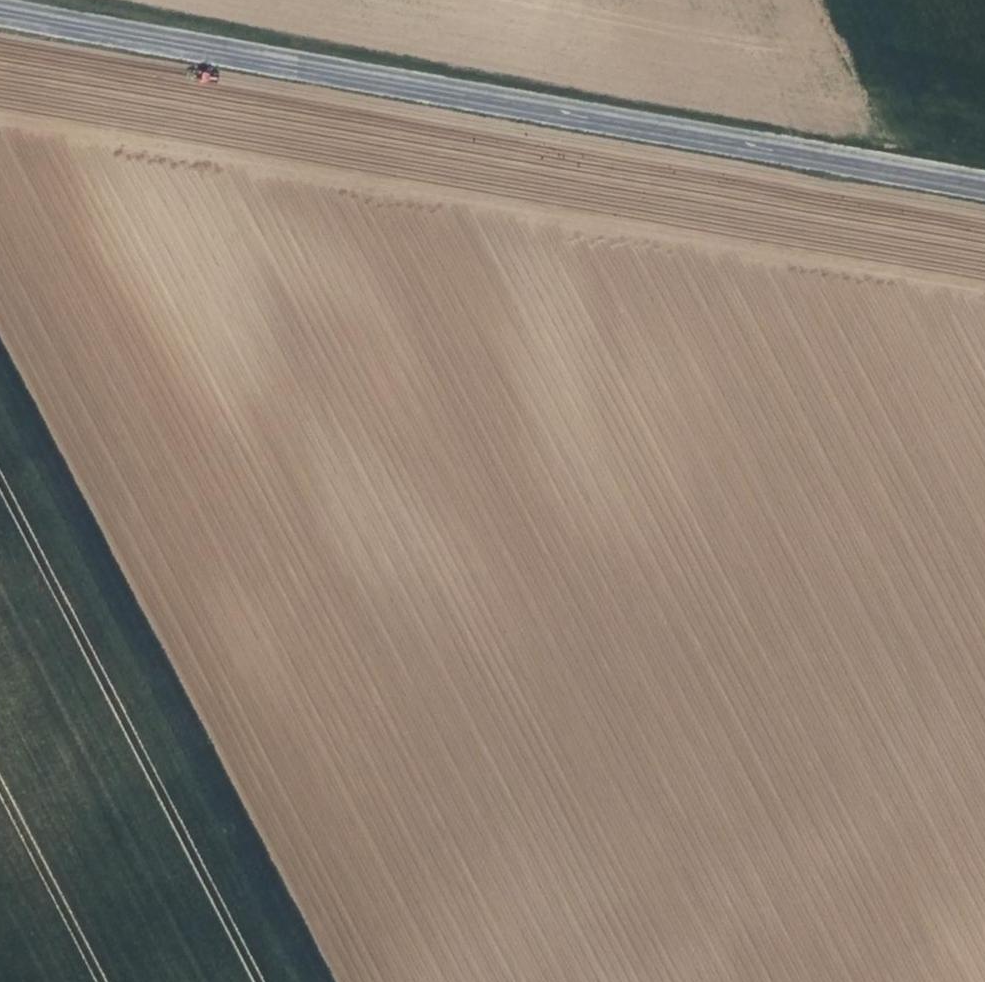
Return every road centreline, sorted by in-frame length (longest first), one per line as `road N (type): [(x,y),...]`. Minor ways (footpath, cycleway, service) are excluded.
road 1 (tertiary): [(984,174),(0,5)]

